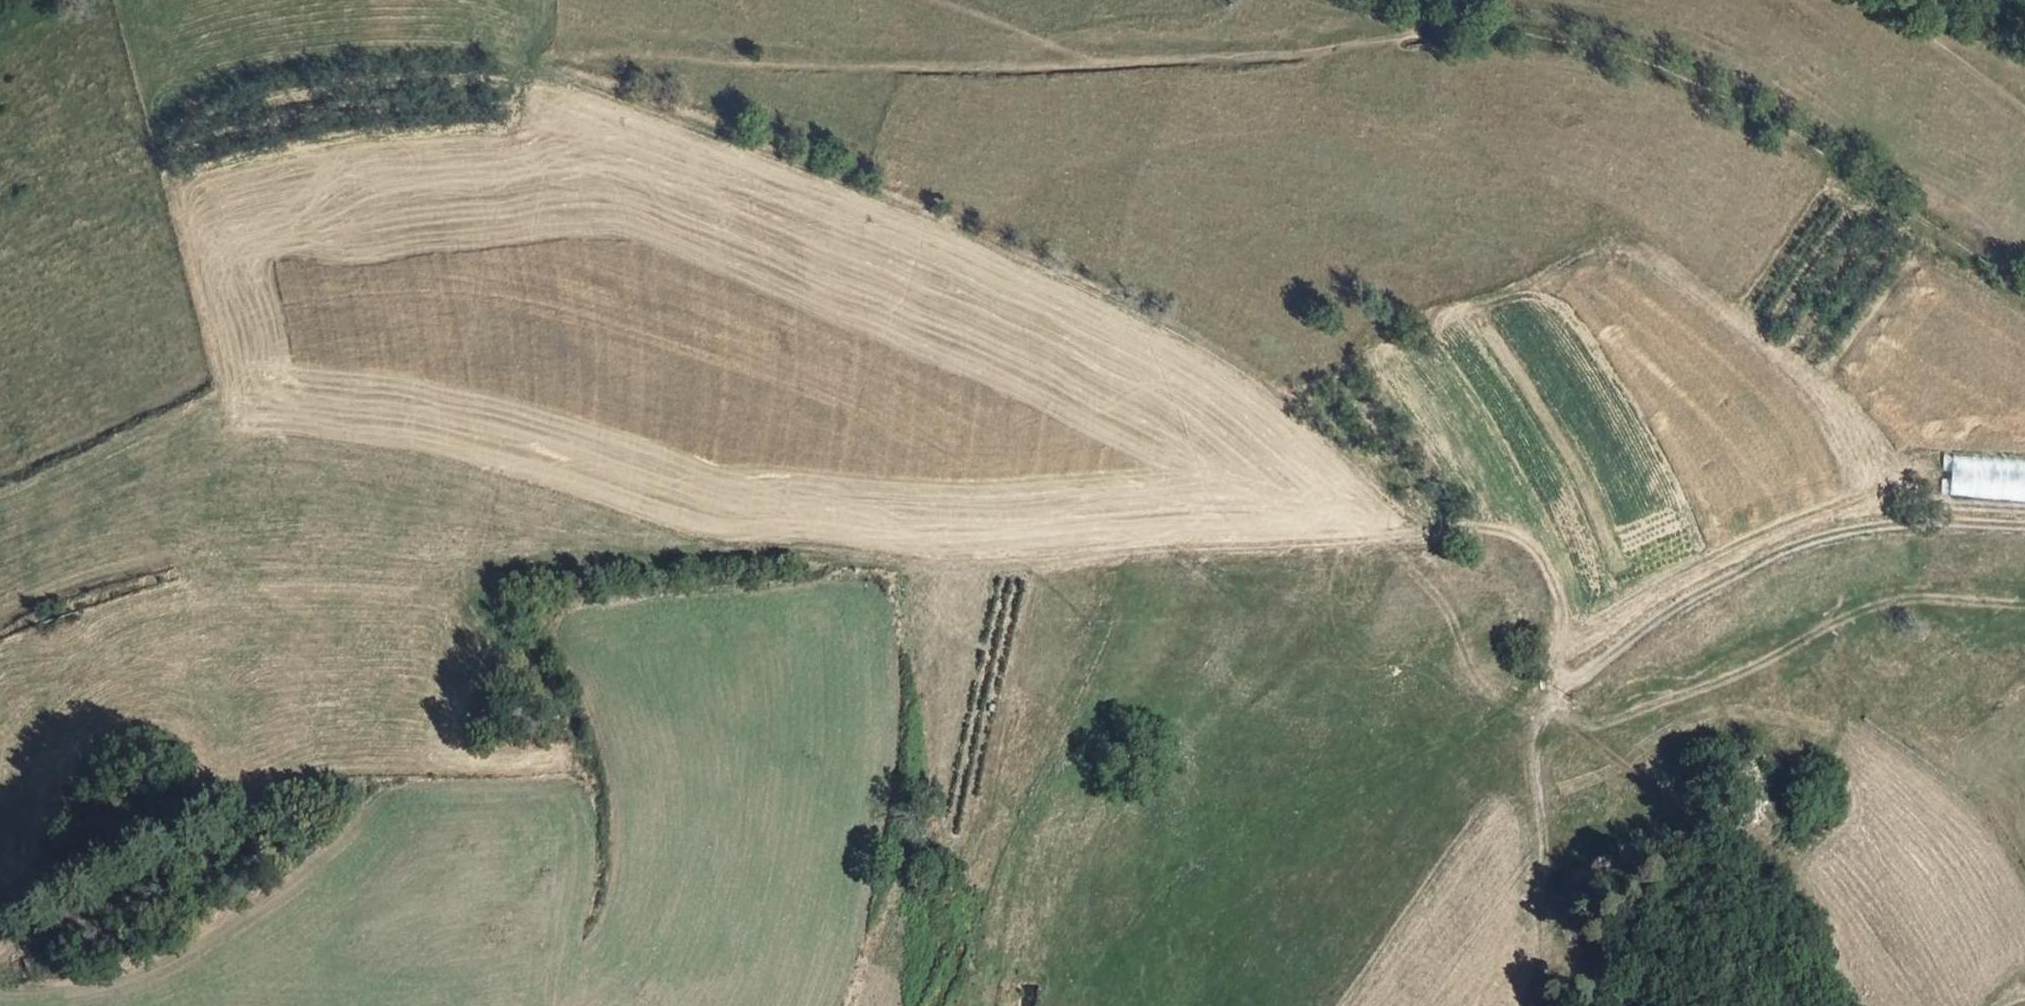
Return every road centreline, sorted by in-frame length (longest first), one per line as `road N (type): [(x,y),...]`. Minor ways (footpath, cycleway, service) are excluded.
road 1 (track): [(2024,295),(1763,119),(1659,70),(1532,37),(1429,36),(1318,57),(1089,72),(613,62)]
road 2 (track): [(1557,916),(1536,779),(1544,716),(1599,661),(1678,602),(1851,528),(2024,529)]

